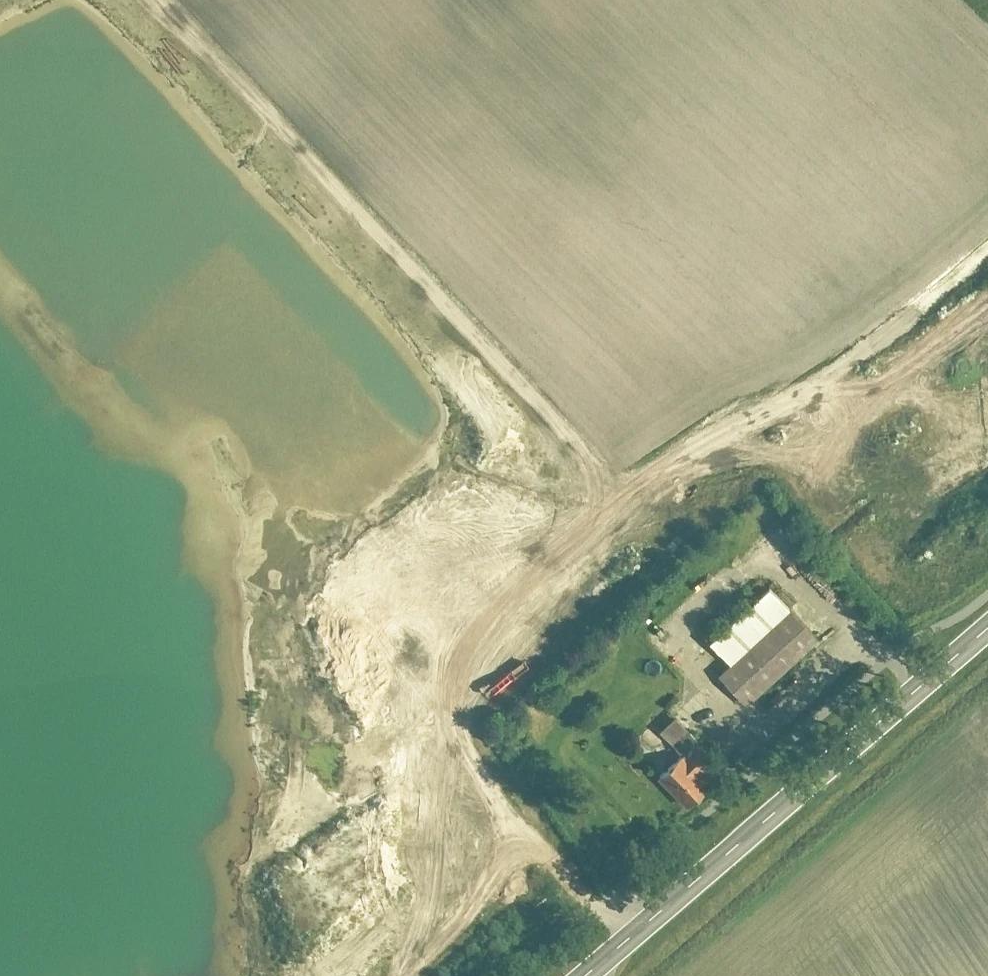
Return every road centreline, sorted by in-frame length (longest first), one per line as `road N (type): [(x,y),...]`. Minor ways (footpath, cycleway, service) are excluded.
road 1 (tertiary): [(592,975),(987,632)]

